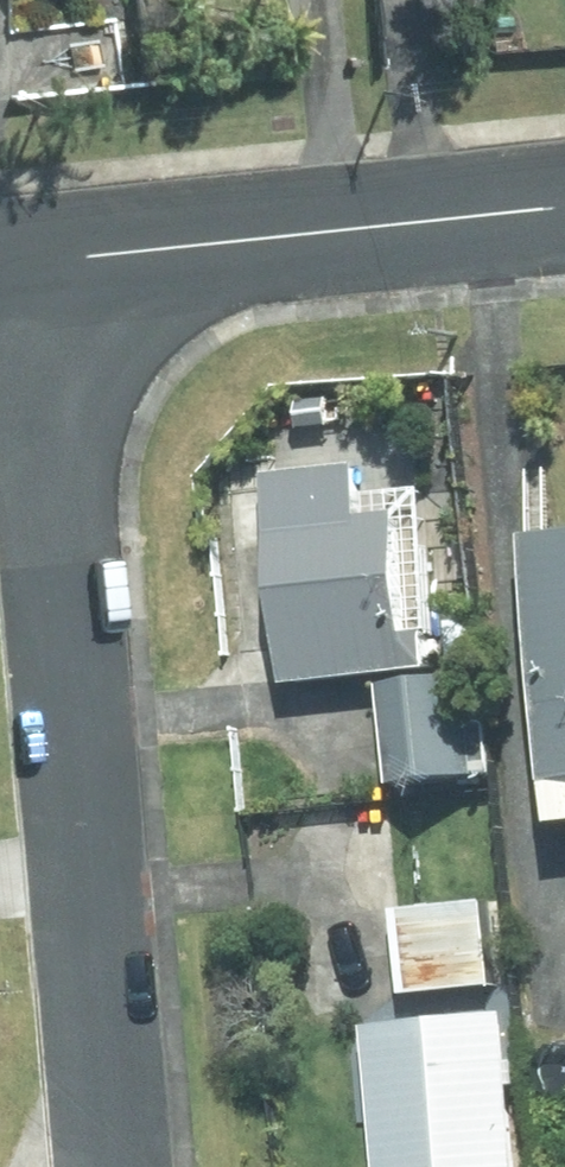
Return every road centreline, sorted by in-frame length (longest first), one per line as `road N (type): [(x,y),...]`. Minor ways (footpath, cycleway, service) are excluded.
road 1 (residential): [(51,259),(125,1166)]
road 2 (residential): [(51,259),(564,206)]

